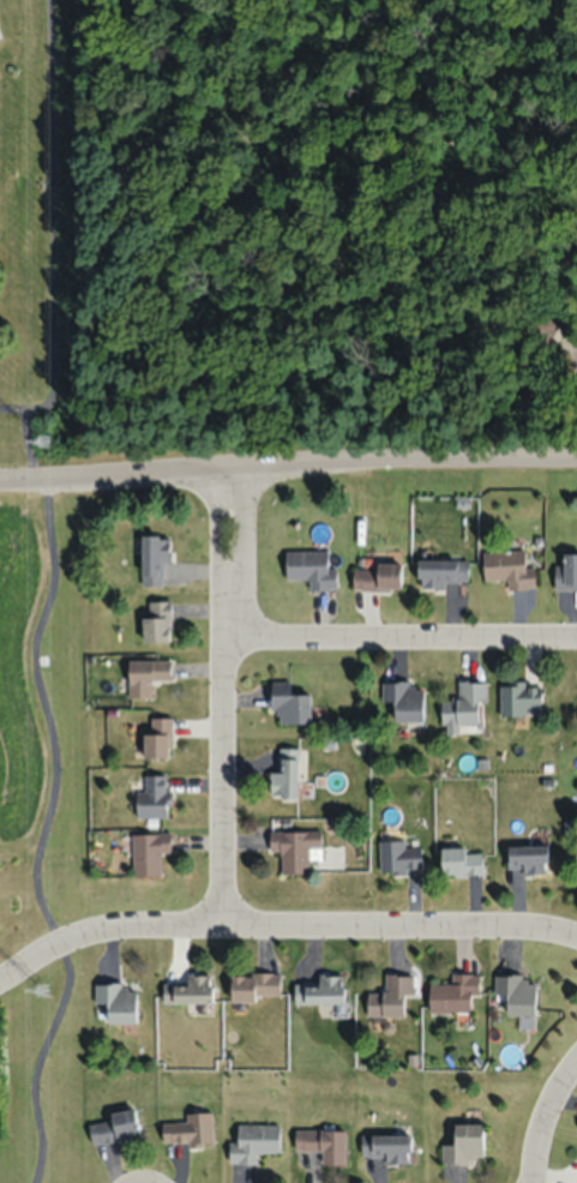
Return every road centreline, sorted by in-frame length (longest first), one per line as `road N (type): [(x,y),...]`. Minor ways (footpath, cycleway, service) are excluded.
road 1 (residential): [(0,976),(101,935),(552,932),(576,944)]
road 2 (residential): [(0,483),(576,464)]
road 3 (residential): [(220,929),(218,470)]
road 4 (residential): [(221,641),(576,641)]

